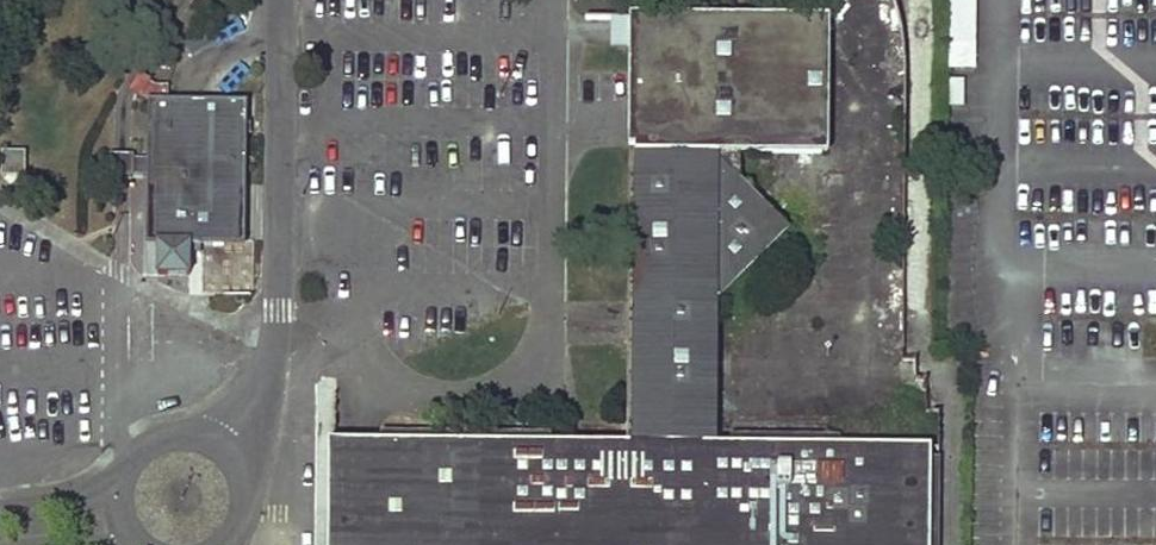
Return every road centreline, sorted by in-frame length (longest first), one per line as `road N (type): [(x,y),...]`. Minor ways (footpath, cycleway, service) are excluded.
road 1 (residential): [(280,0),(279,311),(265,375),(224,443)]
road 2 (residential): [(224,443),(186,430),(147,441),(121,473),(117,495)]

